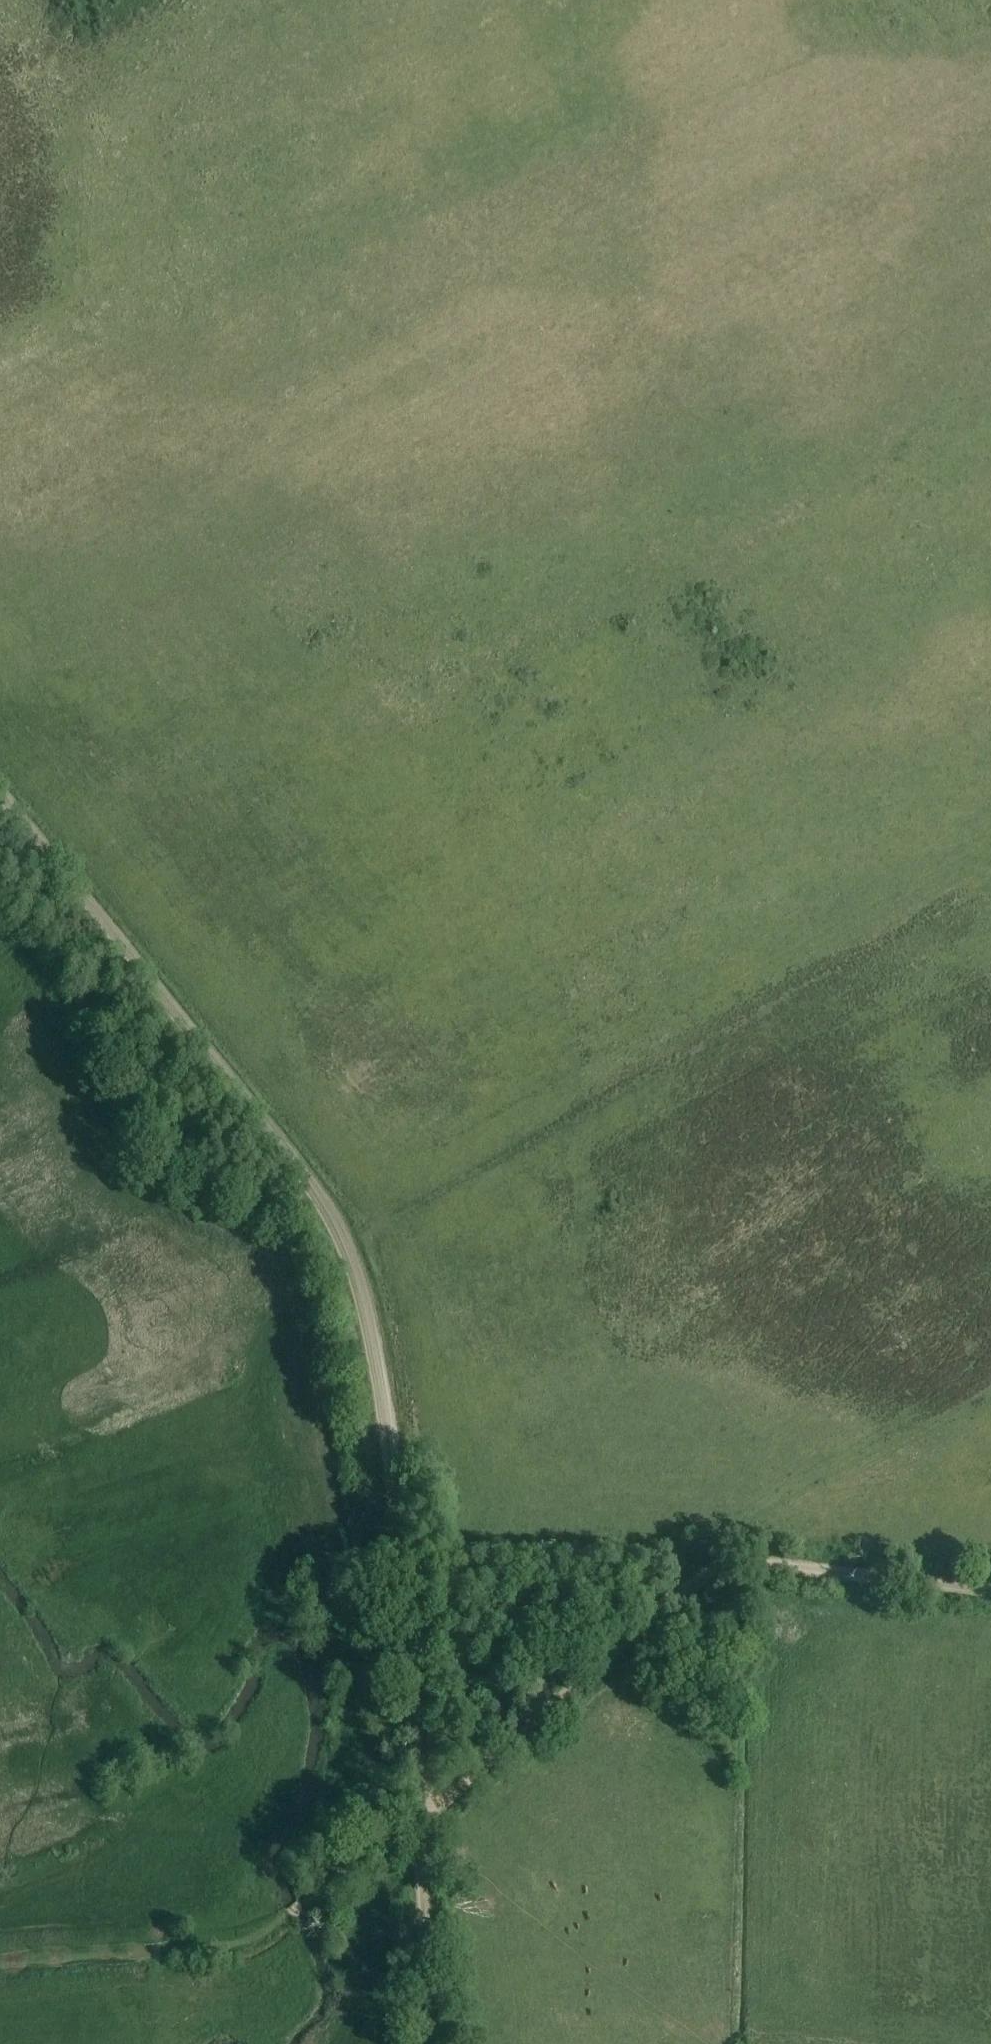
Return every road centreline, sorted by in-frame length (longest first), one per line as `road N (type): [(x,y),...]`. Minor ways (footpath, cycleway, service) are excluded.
road 1 (track): [(419,1818),(397,1408),(382,1335),(340,1224),(0,797)]
road 2 (track): [(419,1818),(705,1574),(738,1565),(990,1592)]
road 3 (track): [(300,1906),(236,1944),(0,1961)]
road 4 (track): [(425,2043),(419,1818)]
road 5 (track): [(300,1906),(419,1818)]

